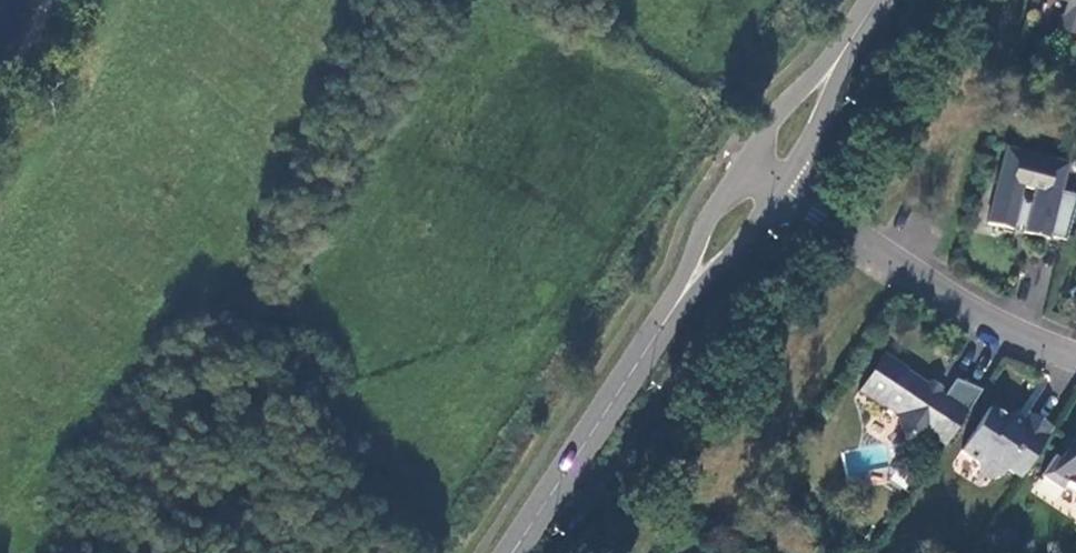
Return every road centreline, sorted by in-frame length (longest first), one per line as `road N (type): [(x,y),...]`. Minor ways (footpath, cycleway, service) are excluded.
road 1 (unclassified): [(510,552),(758,171)]
road 2 (residential): [(758,171),(1010,331),(1075,357)]
road 3 (unclassified): [(758,171),(877,0)]

